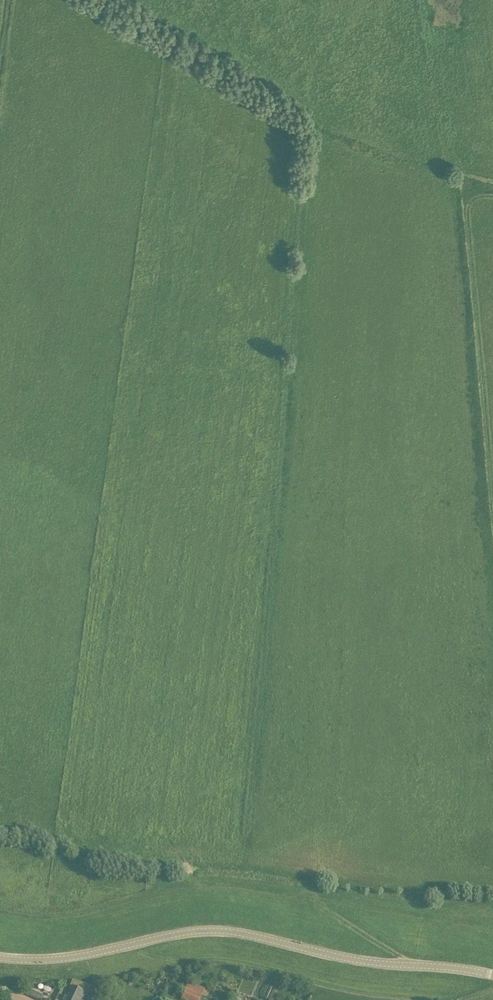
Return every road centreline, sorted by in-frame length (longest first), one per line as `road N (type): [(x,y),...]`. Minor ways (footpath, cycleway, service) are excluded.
road 1 (tertiary): [(0,958),(64,960),(229,935),(362,963),(492,978)]

